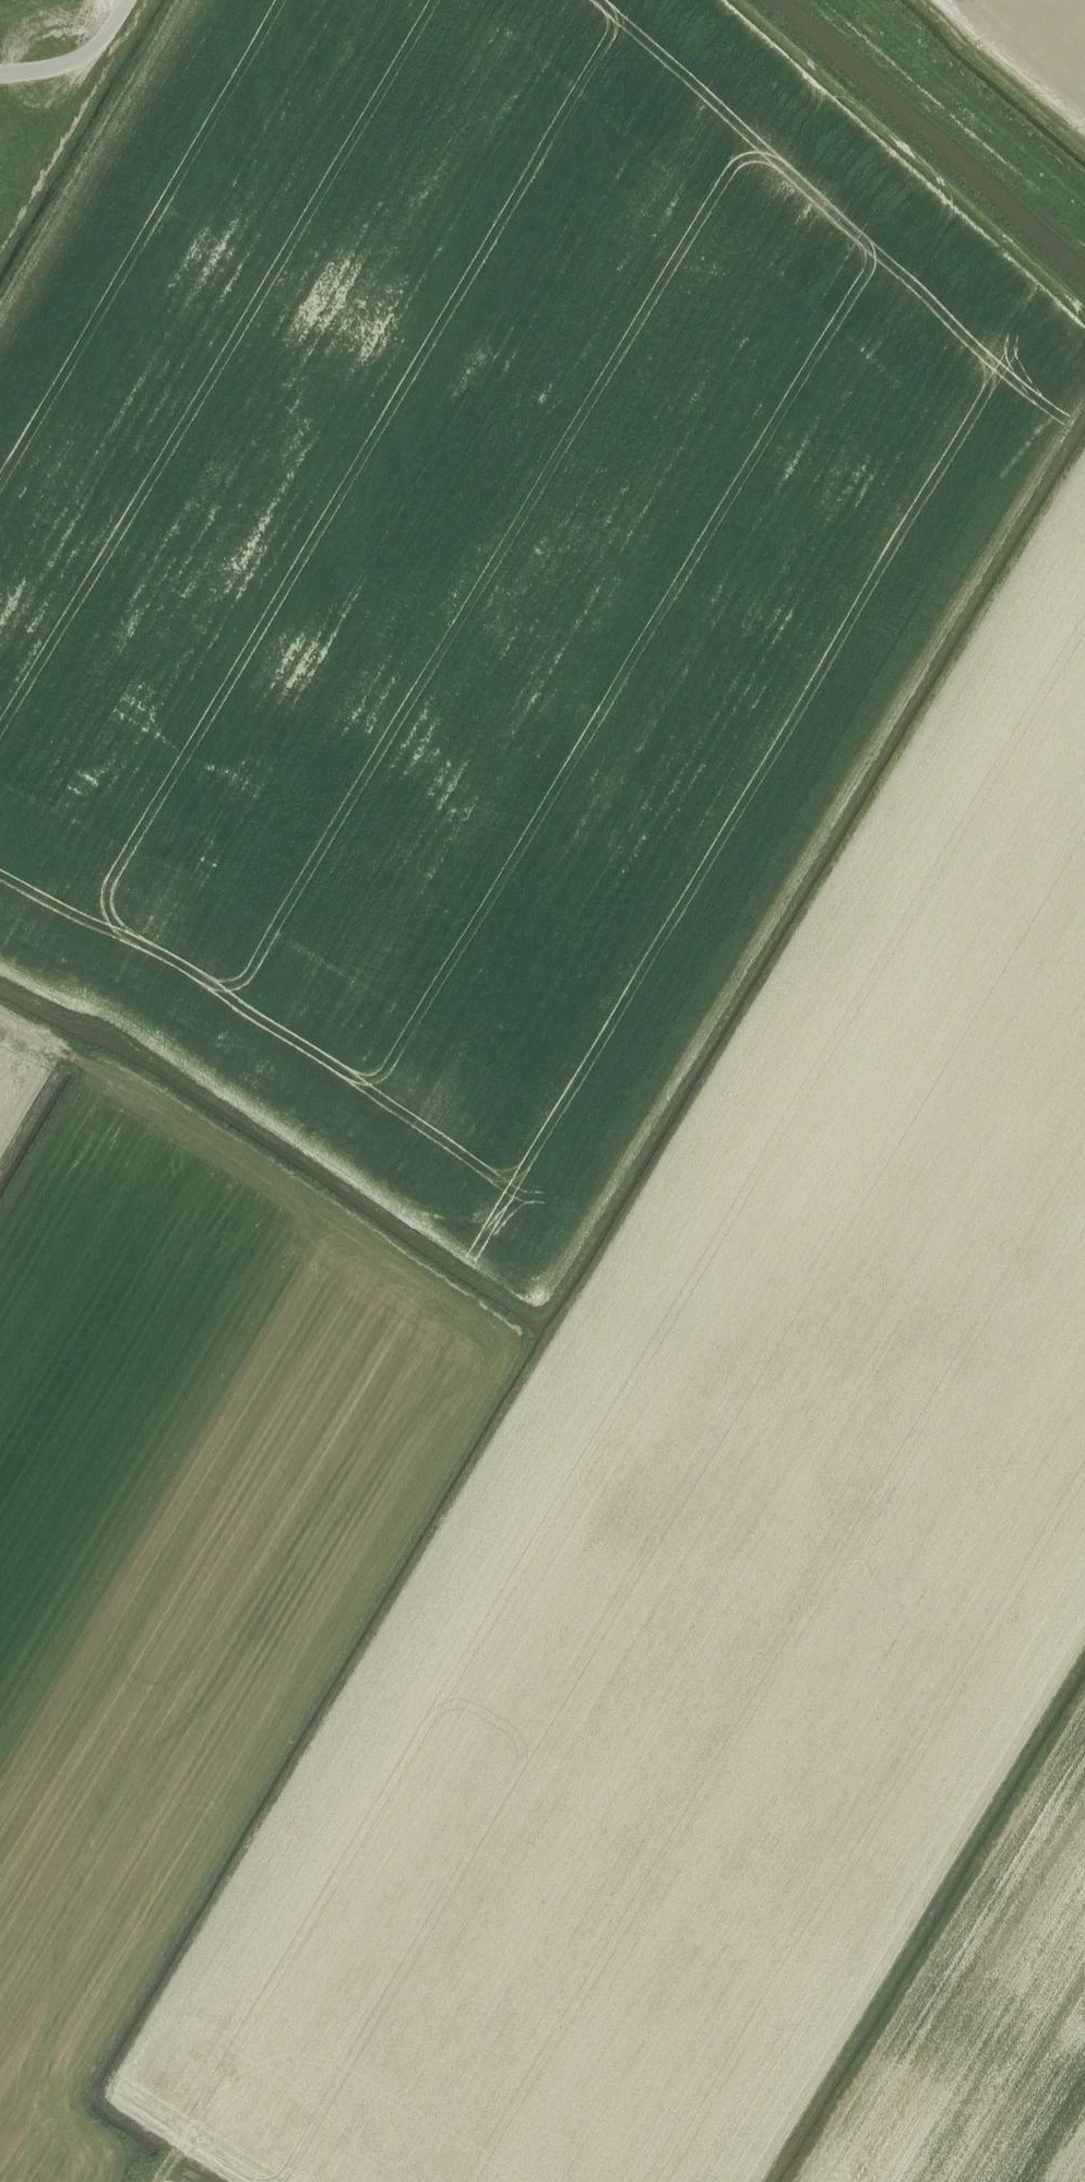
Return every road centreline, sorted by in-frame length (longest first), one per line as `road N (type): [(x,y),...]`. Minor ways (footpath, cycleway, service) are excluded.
road 1 (track): [(846,0),(1084,212)]
road 2 (track): [(941,0),(1084,129)]
road 3 (unclassified): [(0,72),(66,63),(88,51),(128,0)]

